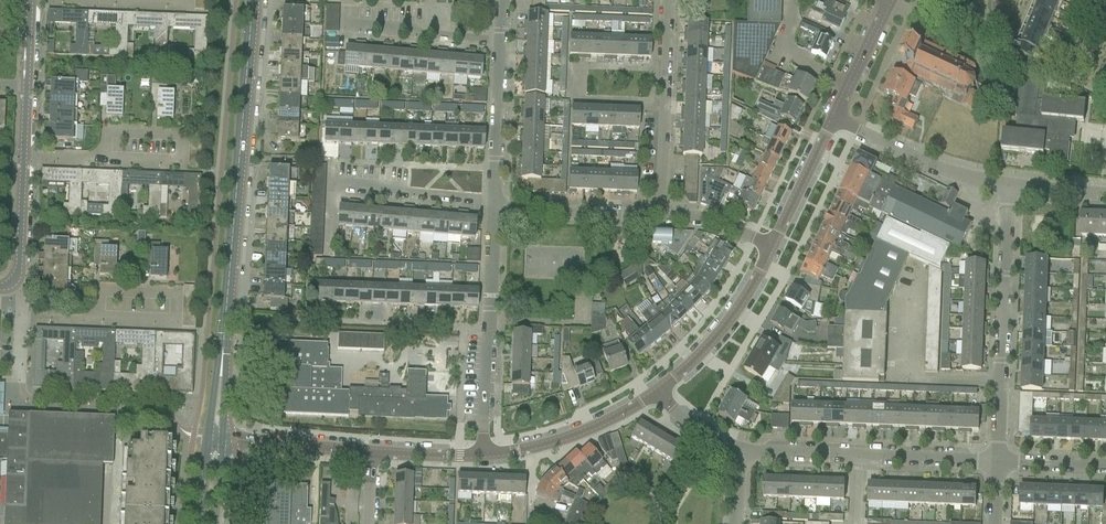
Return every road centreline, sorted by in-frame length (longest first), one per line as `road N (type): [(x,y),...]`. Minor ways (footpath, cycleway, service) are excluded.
road 1 (secondary): [(219,367),(253,0)]
road 2 (unclassified): [(998,464),(1009,189)]
road 3 (unclassified): [(998,464),(737,449)]
road 4 (unclassified): [(481,454),(494,203)]
road 5 (unclassified): [(661,212),(669,0)]
road 6 (unclassified): [(1009,189),(959,177),(832,119)]
road 7 (tertiary): [(656,395),(737,310),(770,246)]
road 8 (tertiary): [(481,454),(560,441),(656,395)]
road 9 (residential): [(104,160),(180,164),(180,134),(105,131)]
road 10 (unclassified): [(494,203),(661,212)]
road 11 (unclassified): [(494,203),(331,186)]
road 12 (unclassified): [(494,203),(503,40)]
road 13 (unclassified): [(503,40),(348,25)]
road 14 (tertiary): [(223,438),(373,452)]
road 15 (tertiary): [(770,246),(832,119)]
road 16 (residential): [(100,320),(101,290),(175,292),(174,322)]
road 17 (tertiary): [(832,119),(888,0)]
road 18 (tertiary): [(21,288),(22,157)]

